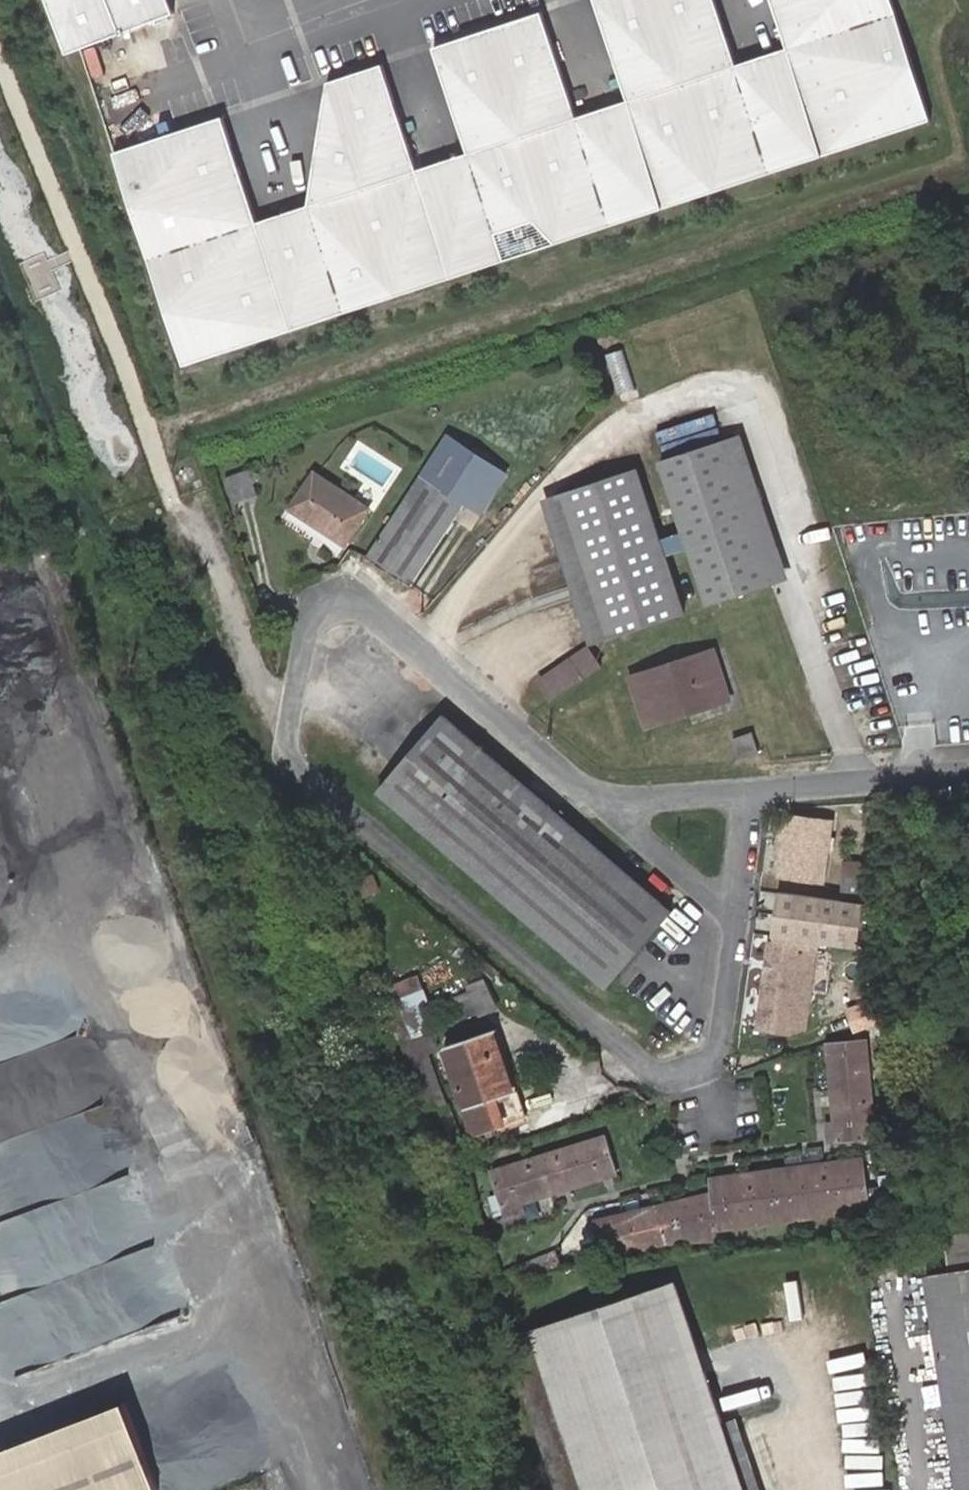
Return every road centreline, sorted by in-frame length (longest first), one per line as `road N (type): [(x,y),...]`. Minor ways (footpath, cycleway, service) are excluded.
road 1 (unclassified): [(753,794),(598,808),(364,609),(335,602),(307,618),(286,742),(297,765),(646,1067),(683,1074),(719,1050),(738,916)]
road 2 (unclassified): [(968,775),(753,794)]
road 3 (unclassified): [(738,916),(753,794)]

